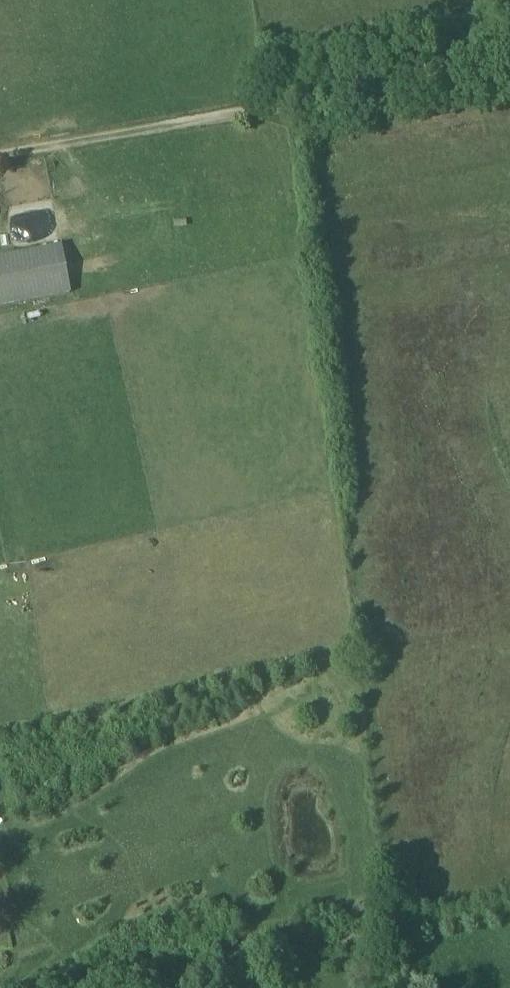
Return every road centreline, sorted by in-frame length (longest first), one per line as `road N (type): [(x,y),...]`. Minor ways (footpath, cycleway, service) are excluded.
road 1 (track): [(0,154),(509,64)]

